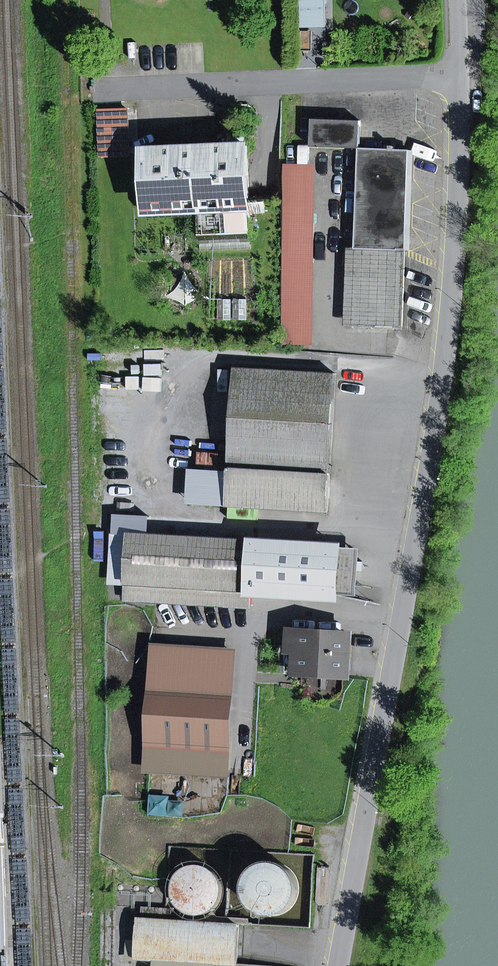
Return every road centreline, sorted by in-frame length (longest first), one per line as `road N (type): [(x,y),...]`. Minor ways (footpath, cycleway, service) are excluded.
road 1 (residential): [(457,72),(455,258),(443,368),(337,965)]
road 2 (residential): [(92,88),(457,72)]

